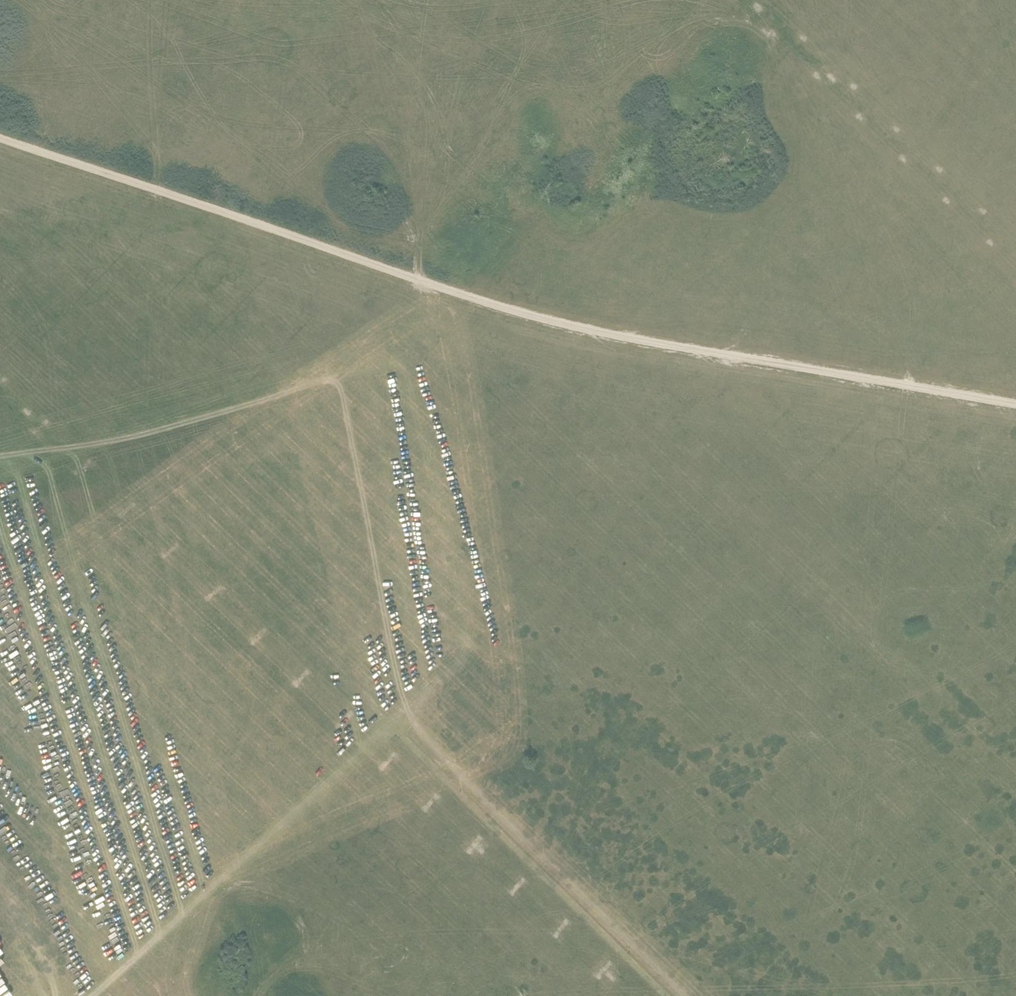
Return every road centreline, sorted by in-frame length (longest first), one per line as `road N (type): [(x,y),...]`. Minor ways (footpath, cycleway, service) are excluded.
road 1 (track): [(1015,405),(592,333),(0,137)]

